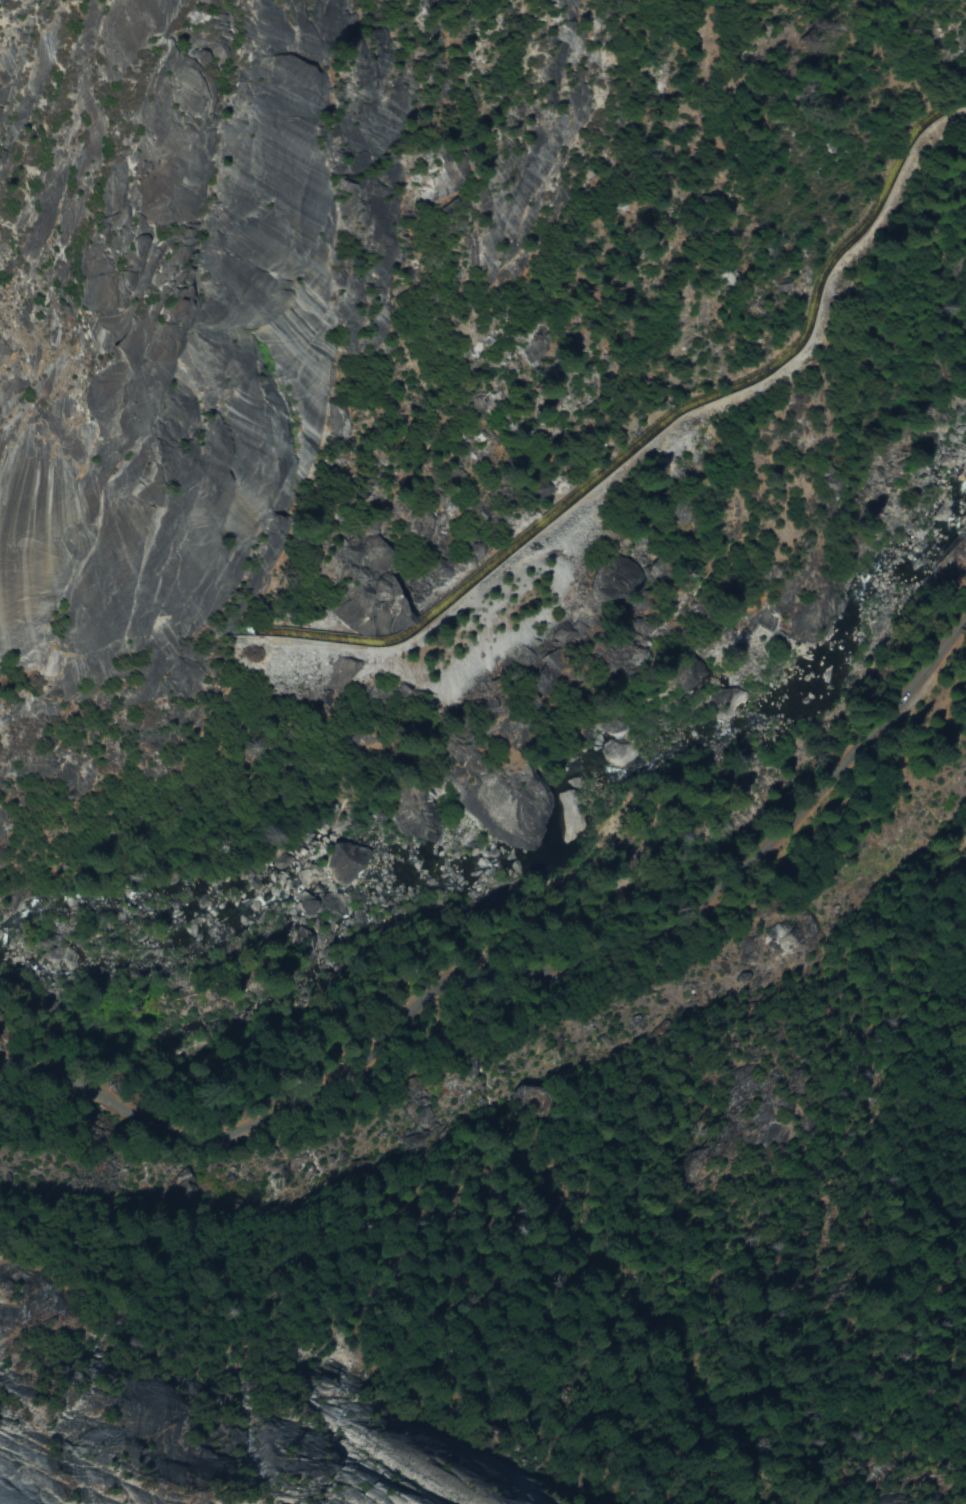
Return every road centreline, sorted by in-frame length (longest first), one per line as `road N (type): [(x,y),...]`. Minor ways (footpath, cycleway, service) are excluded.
road 1 (residential): [(0,1058),(48,1070),(181,1138),(218,1142),(260,1129),(322,1092),(463,972),(577,968),(707,908),(929,663),(965,608)]

